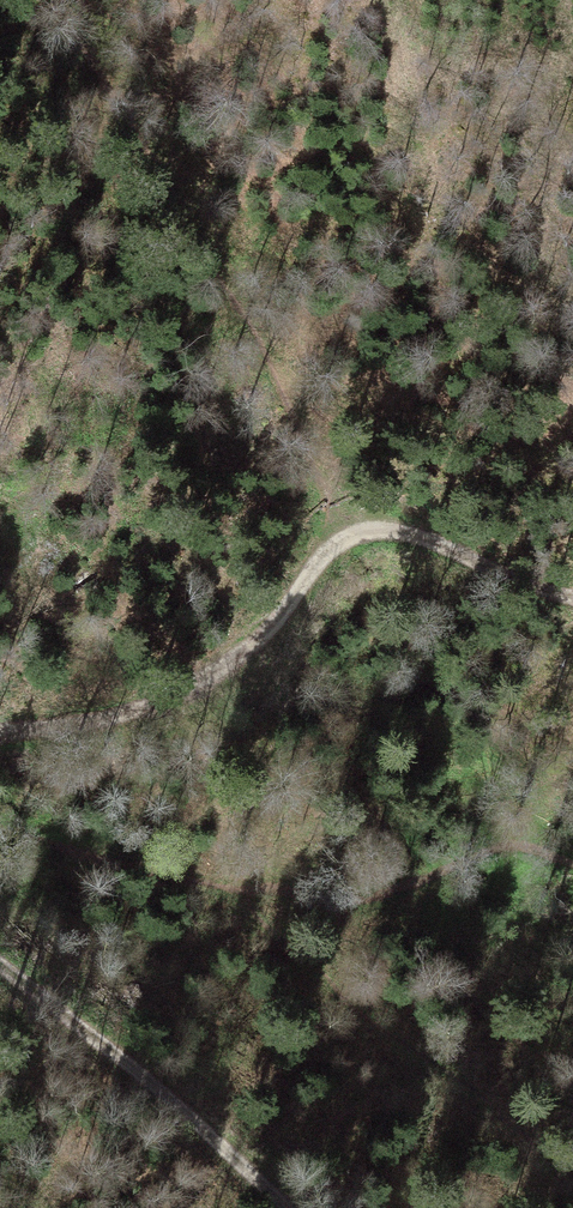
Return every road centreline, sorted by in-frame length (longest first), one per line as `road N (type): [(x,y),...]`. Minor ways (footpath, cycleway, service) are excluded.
road 1 (track): [(321,527),(7,103),(0,63)]
road 2 (track): [(380,1207),(287,1157),(180,1065),(117,990),(23,921),(0,894)]
road 3 (track): [(0,764),(11,745),(73,709),(211,658),(266,606),(321,527)]
road 4 (track): [(572,576),(502,569),(321,527)]

